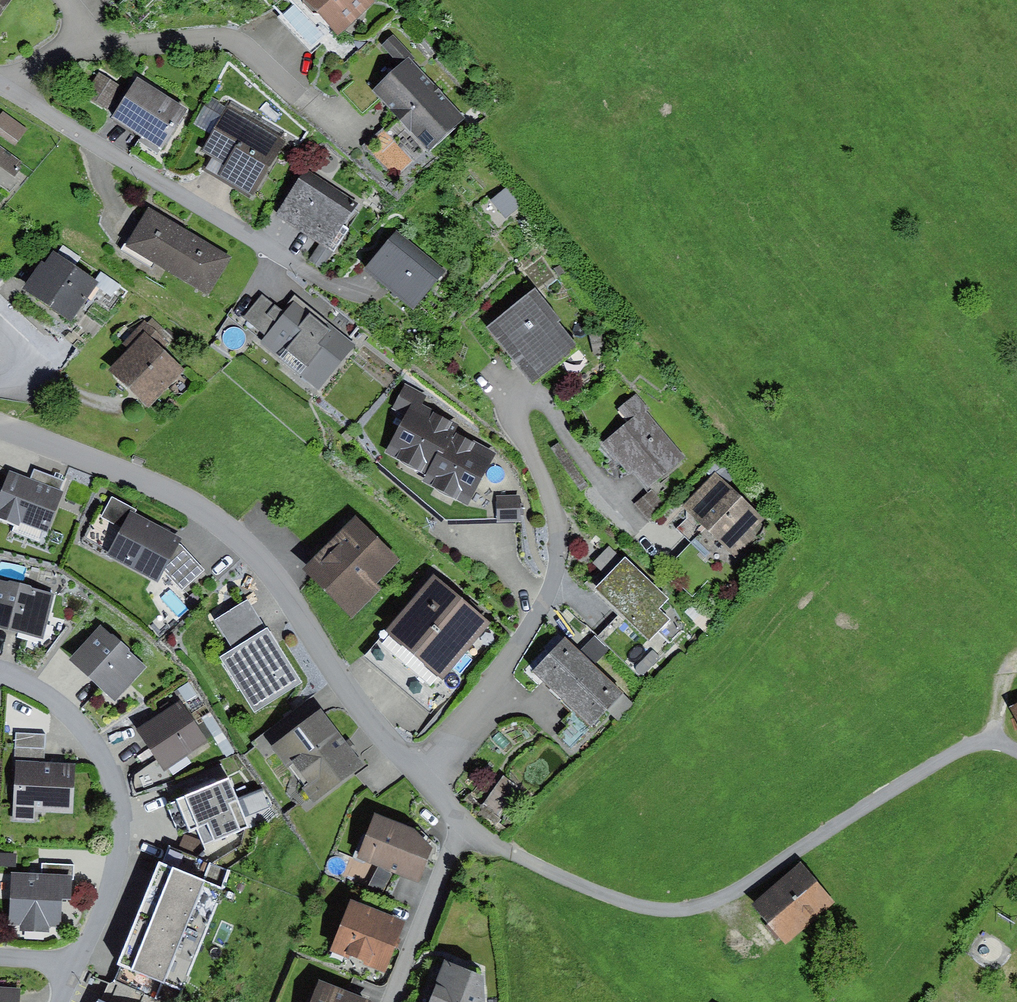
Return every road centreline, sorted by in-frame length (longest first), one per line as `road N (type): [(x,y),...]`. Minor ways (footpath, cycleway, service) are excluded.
road 1 (residential): [(463,829),(624,902),(704,908),(962,748),(998,742),(1016,753)]
road 2 (residential): [(422,775),(369,723),(298,607),(221,519),(148,482),(0,427)]
road 3 (residential): [(422,775),(489,694),(558,567),(558,517),(492,374)]
road 4 (residential): [(0,670),(75,717),(116,780),(117,865),(79,963)]
road 5 (residential): [(282,258),(0,83)]
road 6 (residential): [(392,1001),(463,829)]

